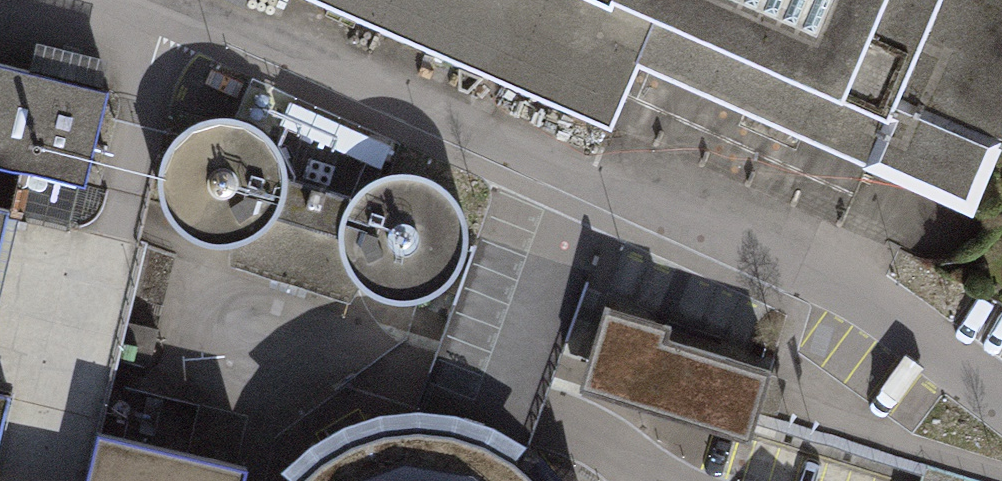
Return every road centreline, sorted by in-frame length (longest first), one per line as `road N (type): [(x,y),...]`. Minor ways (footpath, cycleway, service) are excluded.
road 1 (residential): [(137,0),(336,74),(1001,364)]

